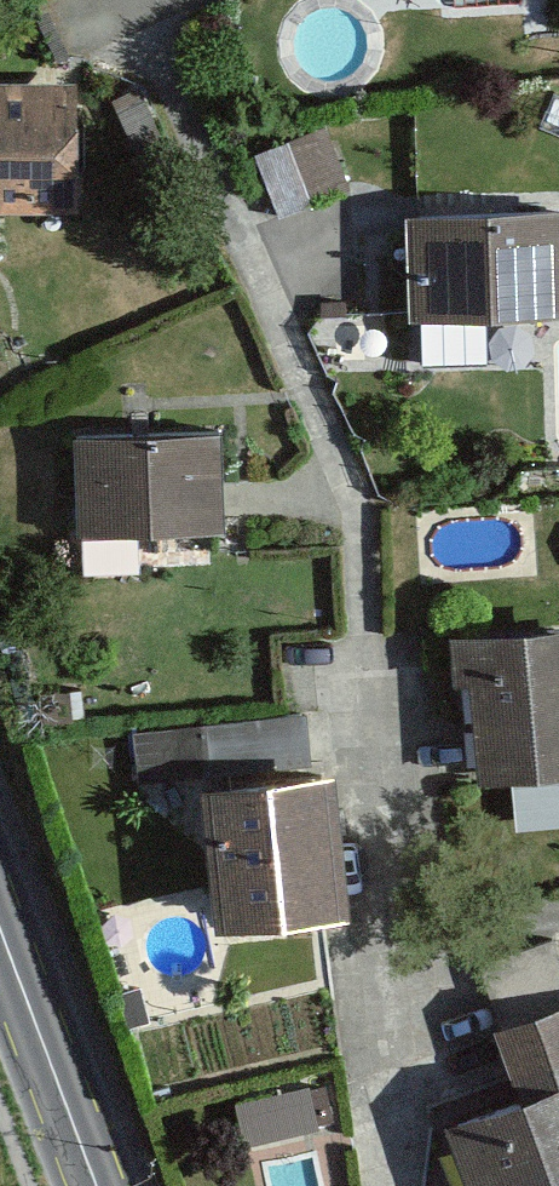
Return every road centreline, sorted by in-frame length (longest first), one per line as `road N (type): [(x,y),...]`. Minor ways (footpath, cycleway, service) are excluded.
road 1 (secondary): [(0,957),(83,1185)]

